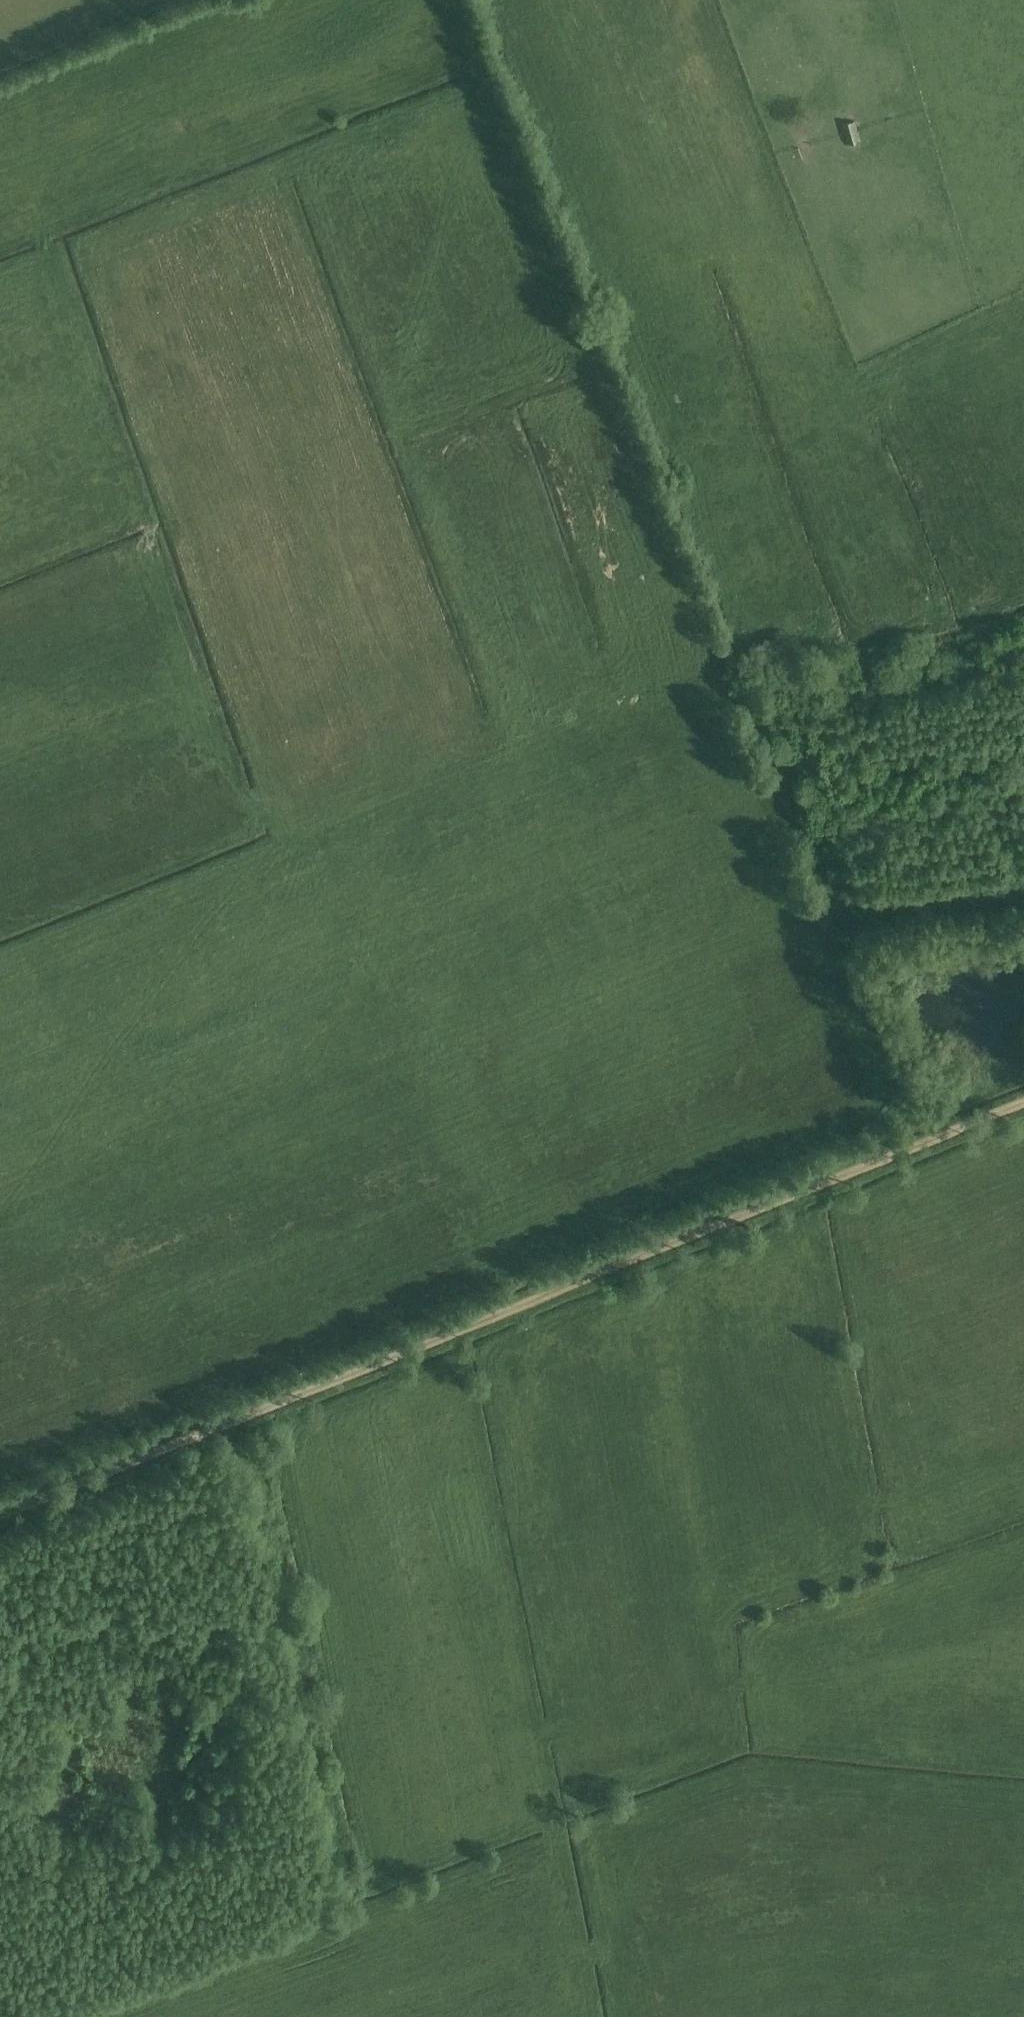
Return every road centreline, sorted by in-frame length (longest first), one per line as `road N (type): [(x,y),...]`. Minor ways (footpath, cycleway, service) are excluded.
road 1 (track): [(0,1513),(1023,1102)]

